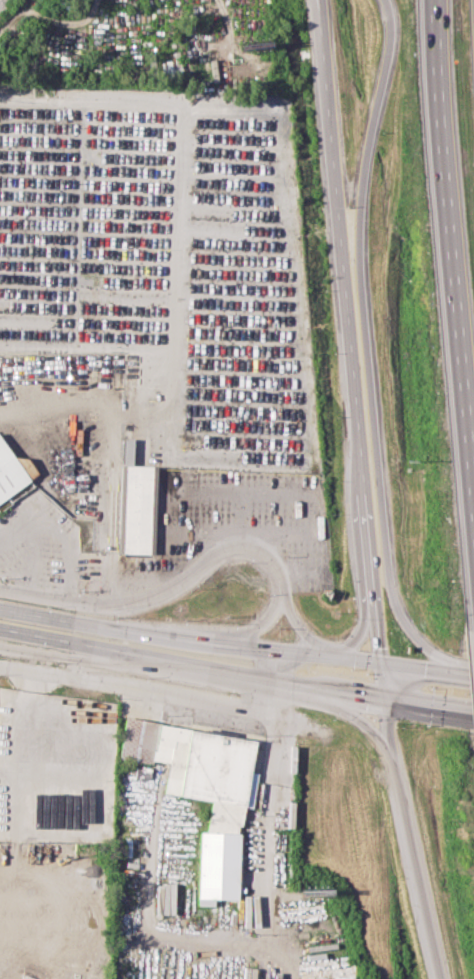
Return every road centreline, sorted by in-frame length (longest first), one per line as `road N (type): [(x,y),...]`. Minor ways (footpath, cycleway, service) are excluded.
road 1 (tertiary): [(473,670),(427,648),(398,613),(393,593),(358,257),(366,143),(389,28),(384,0)]
road 2 (secondary): [(319,36),(386,670)]
road 3 (motorway): [(438,0),(473,513)]
road 4 (secondary): [(283,588),(279,567),(240,550),(218,557),(196,579),(126,606),(0,590)]
road 5 (secondary): [(75,644),(389,701)]
road 6 (motorway): [(386,670),(391,758),(438,978)]
road 7 (secondary): [(386,670),(77,622)]
road 8 (residential): [(282,684),(268,978)]
road 9 (secondary): [(0,649),(155,675),(282,684)]

